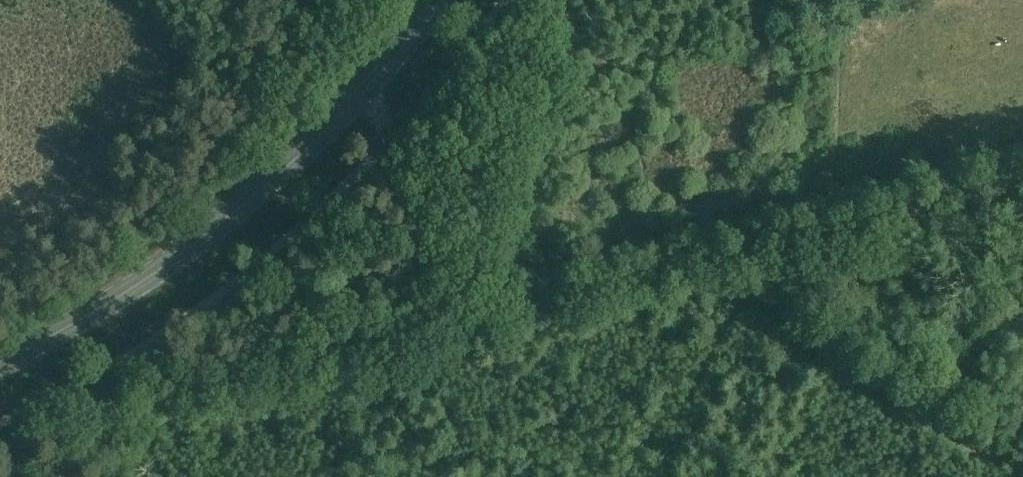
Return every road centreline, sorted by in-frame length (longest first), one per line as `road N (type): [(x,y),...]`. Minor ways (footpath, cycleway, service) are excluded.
road 1 (track): [(392,140),(445,325),(1022,185)]
road 2 (primary): [(0,362),(129,290),(264,189),(368,86),(437,0)]
road 3 (track): [(1022,476),(675,269)]
road 4 (track): [(143,410),(445,325)]
road 5 (track): [(392,140),(321,0)]

